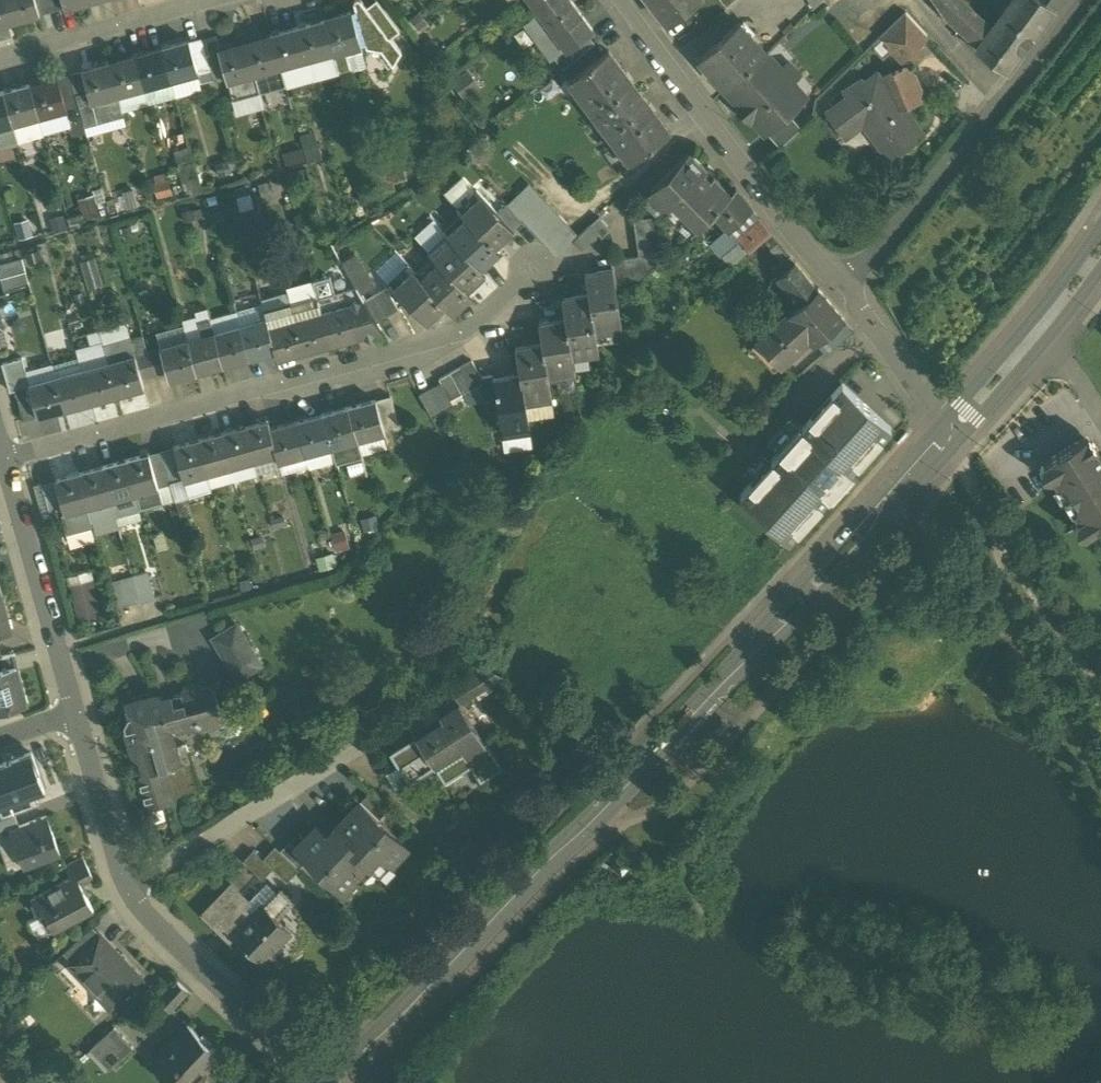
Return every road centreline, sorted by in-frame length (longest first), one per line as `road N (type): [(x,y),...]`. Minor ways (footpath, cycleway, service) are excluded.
road 1 (tertiary): [(340,1082),(940,443)]
road 2 (residential): [(5,459),(422,348),(476,322),(533,268)]
road 3 (residential): [(838,283),(1078,0)]
road 4 (residential): [(838,283),(620,0)]
road 5 (residential): [(58,650),(326,571)]
road 6 (residential): [(127,887),(365,746)]
road 7 (residential): [(127,887),(150,919),(322,1082)]
road 8 (tertiary): [(940,443),(1041,330),(1100,248)]
road 9 (residential): [(0,59),(214,0)]
road 10 (residential): [(5,459),(58,650)]
road 11 (residential): [(940,443),(838,283)]
road 12 (residential): [(74,715),(127,887)]

